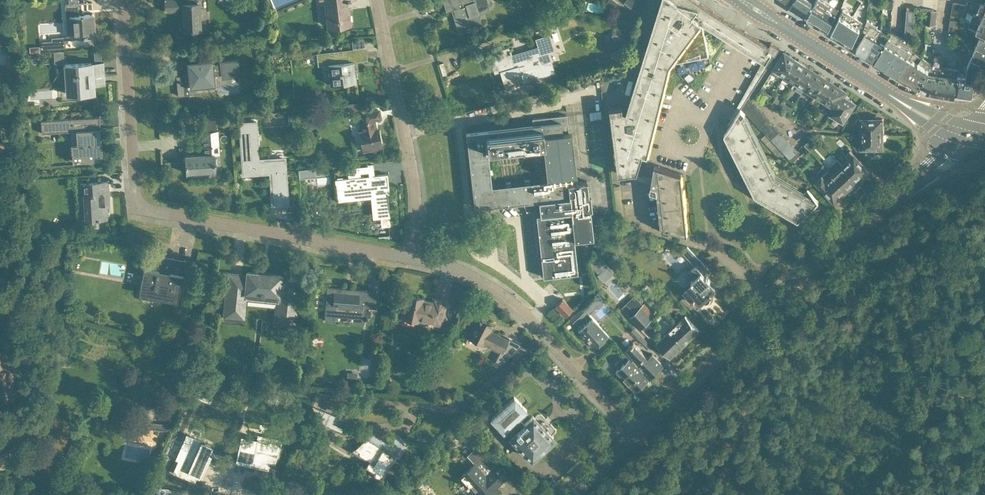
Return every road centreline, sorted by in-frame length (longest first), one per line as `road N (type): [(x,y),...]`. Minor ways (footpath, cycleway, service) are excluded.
road 1 (residential): [(411,258),(140,207),(123,0)]
road 2 (tertiary): [(635,437),(848,237),(971,134)]
road 3 (residential): [(635,437),(524,316),(411,258)]
road 4 (residential): [(411,258),(416,184),(378,0)]
road 5 (tertiary): [(749,5),(911,108),(971,134)]

